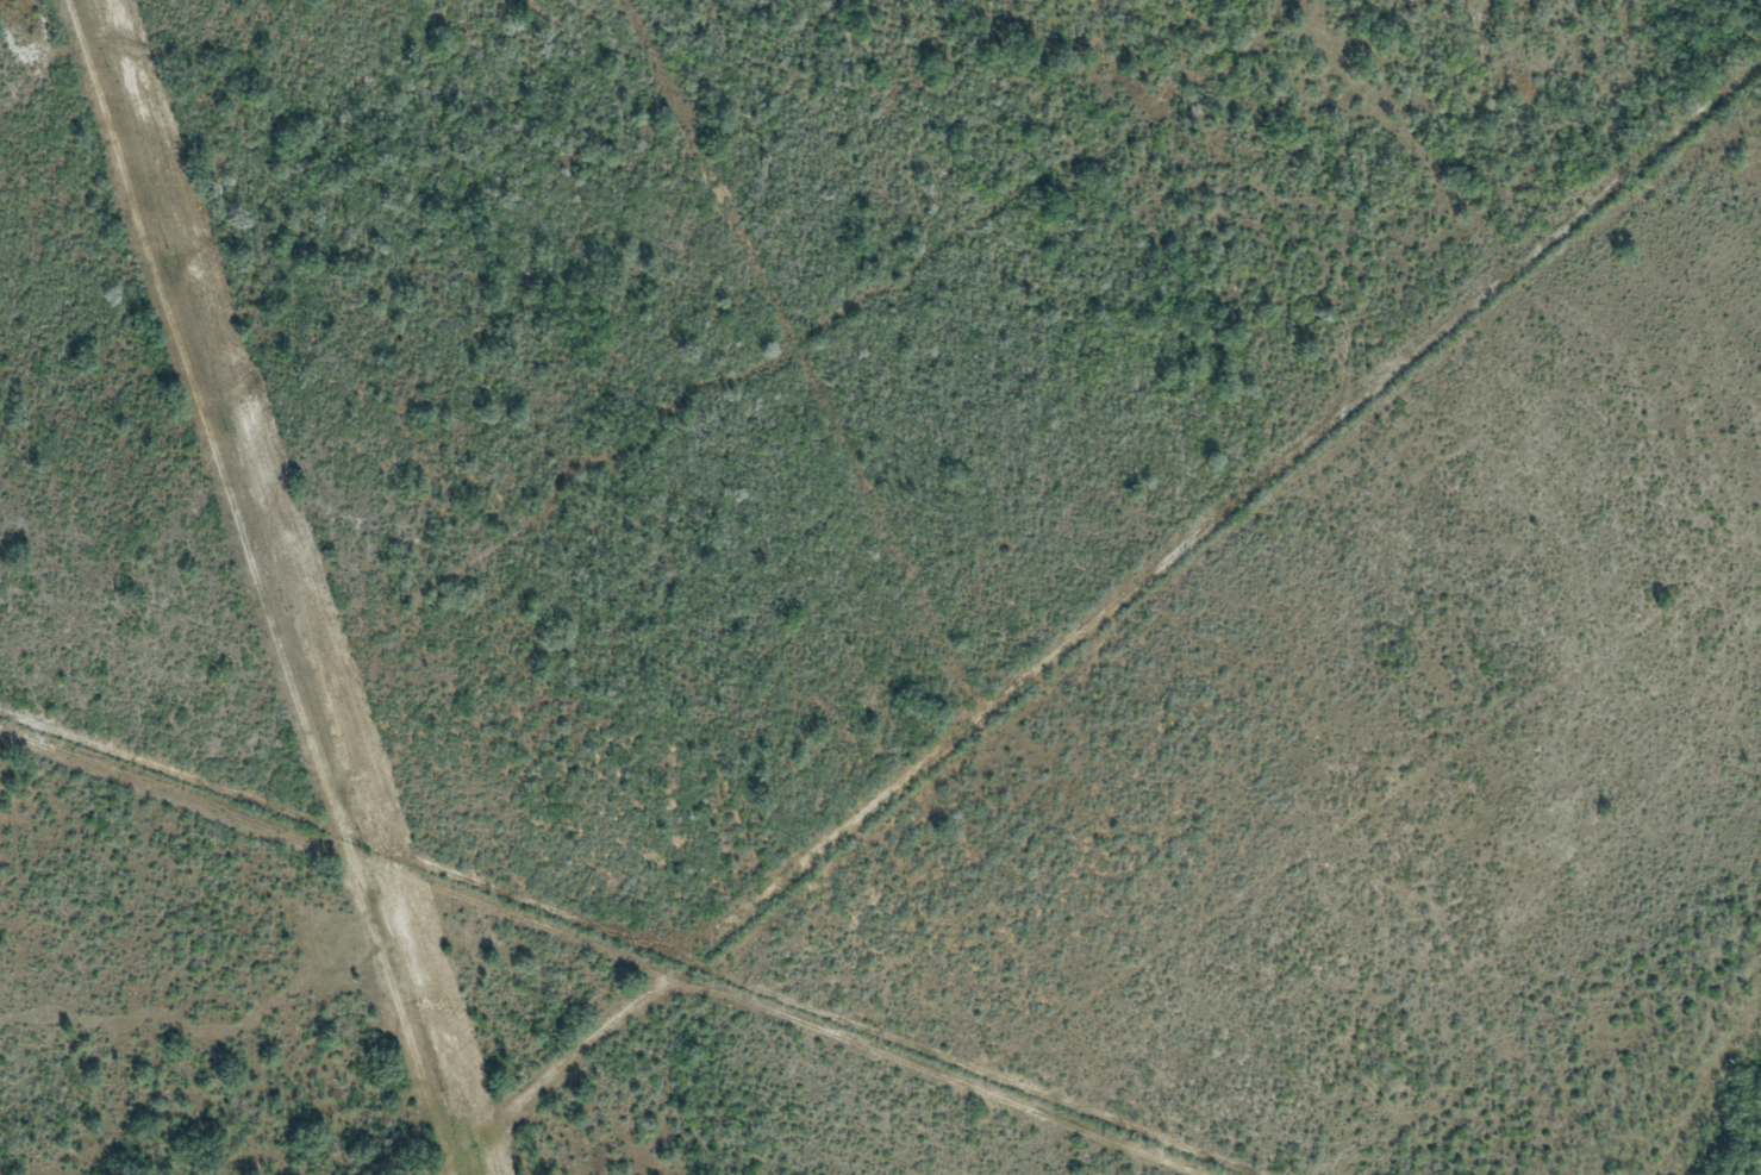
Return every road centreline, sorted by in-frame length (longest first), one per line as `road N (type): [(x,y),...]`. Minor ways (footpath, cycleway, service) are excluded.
road 1 (track): [(1760,57),(751,910),(672,952)]
road 2 (track): [(432,1174),(664,973),(672,952),(1259,1174)]

